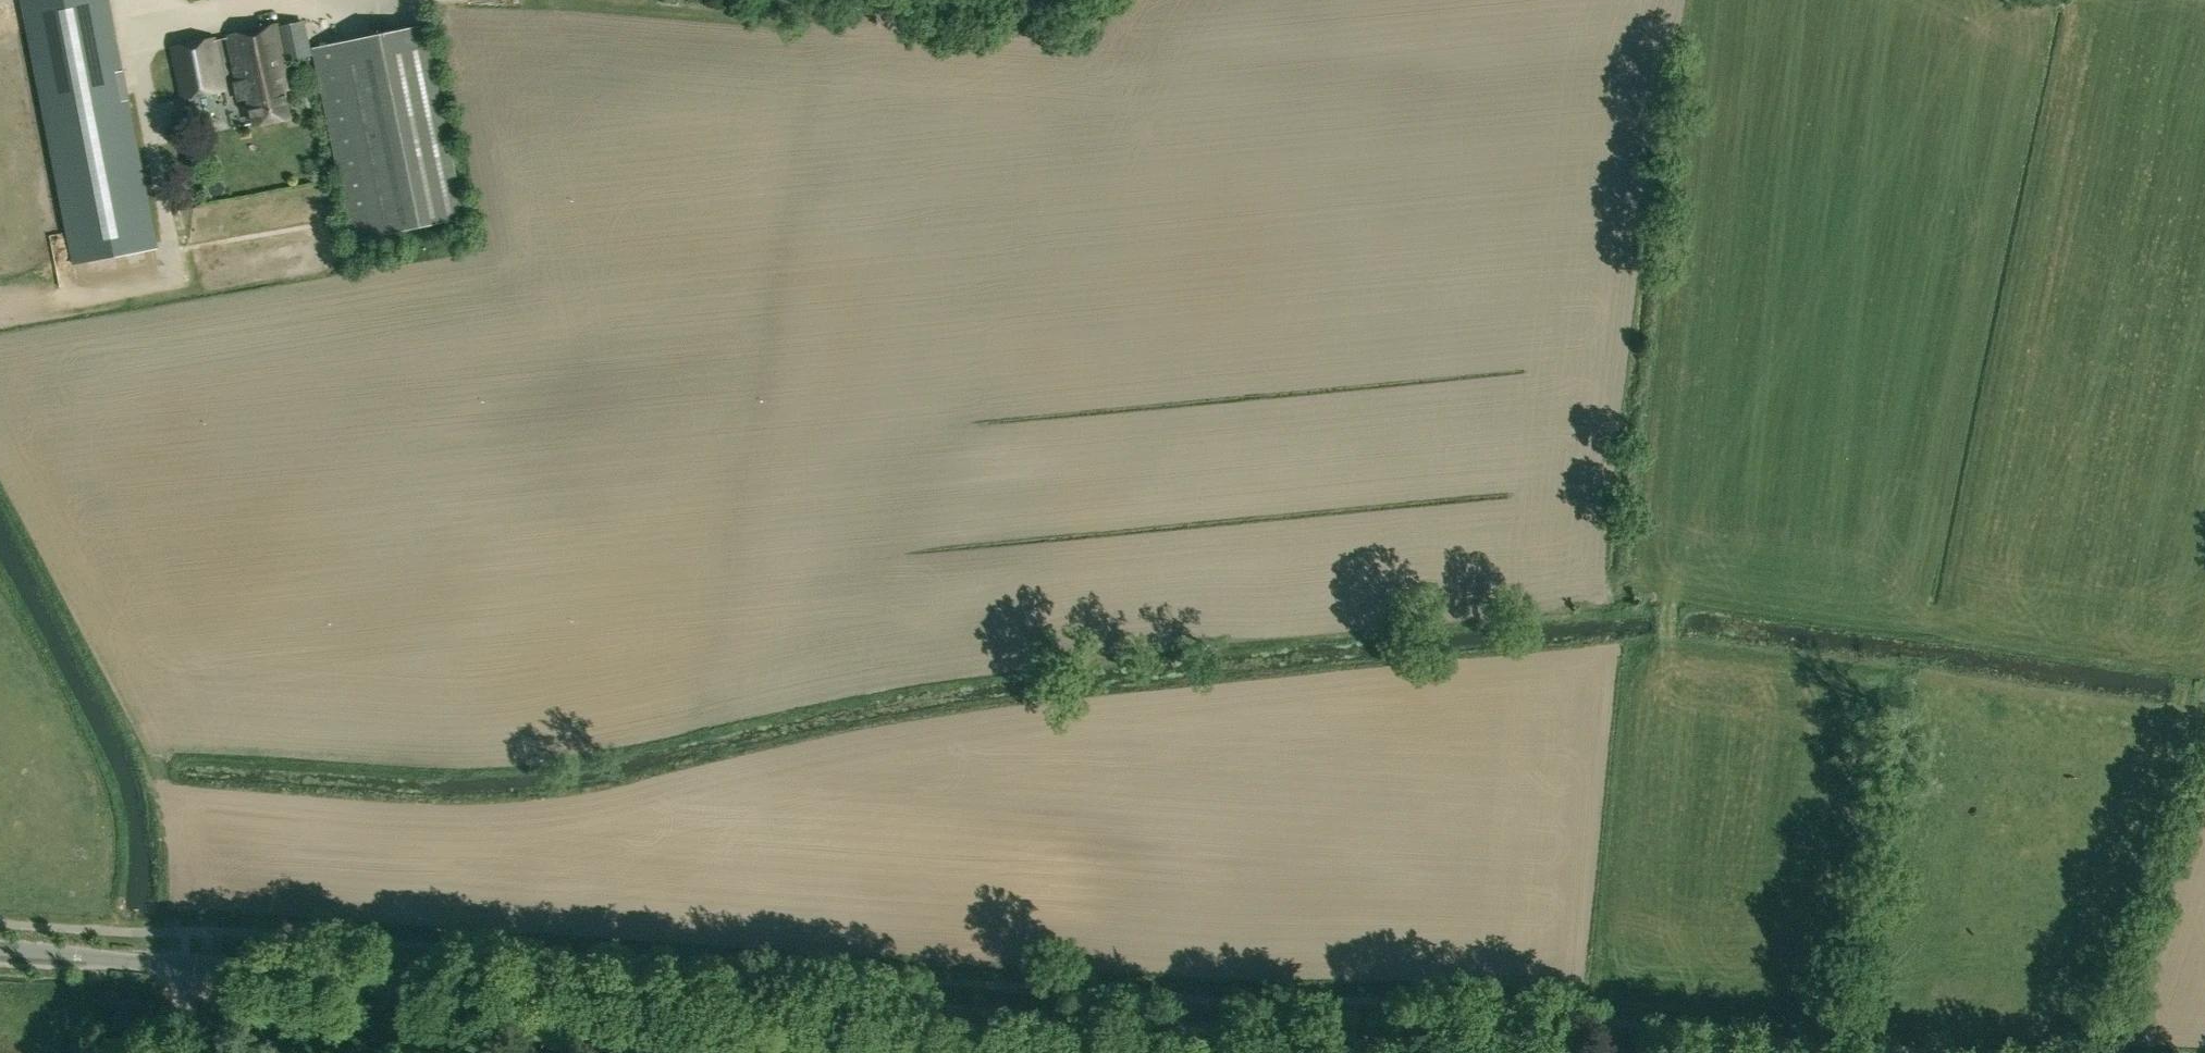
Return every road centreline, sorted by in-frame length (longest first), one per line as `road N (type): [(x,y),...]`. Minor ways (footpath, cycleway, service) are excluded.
road 1 (tertiary): [(1306,1052),(0,951)]

